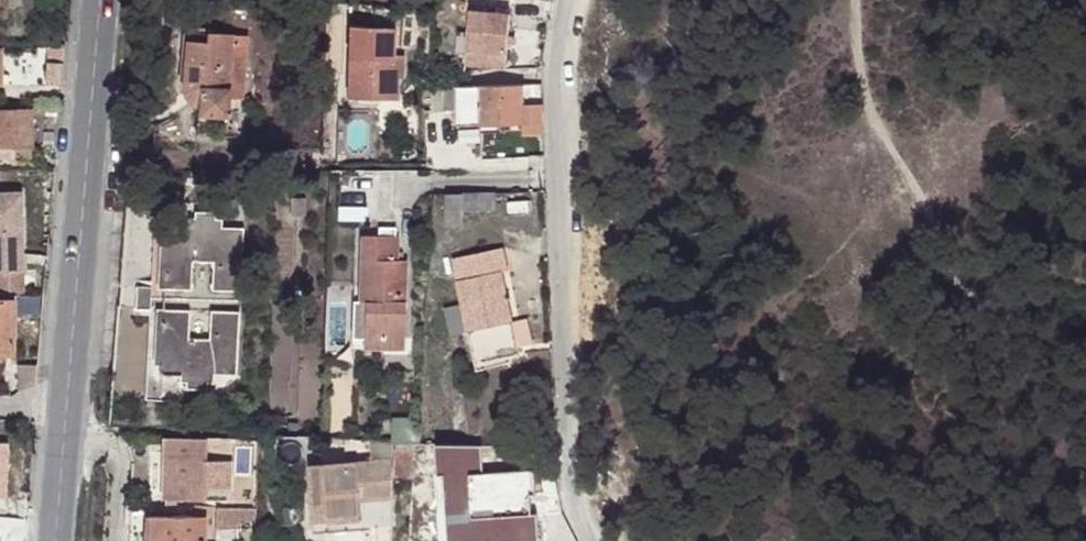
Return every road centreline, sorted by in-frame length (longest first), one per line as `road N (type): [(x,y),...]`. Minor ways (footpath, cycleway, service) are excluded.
road 1 (unclassified): [(589,540),(568,505),(563,469),(551,78),(565,0)]
road 2 (secondary): [(55,540),(105,0)]
road 3 (track): [(1085,279),(965,243),(916,188),(866,97),(856,0)]

